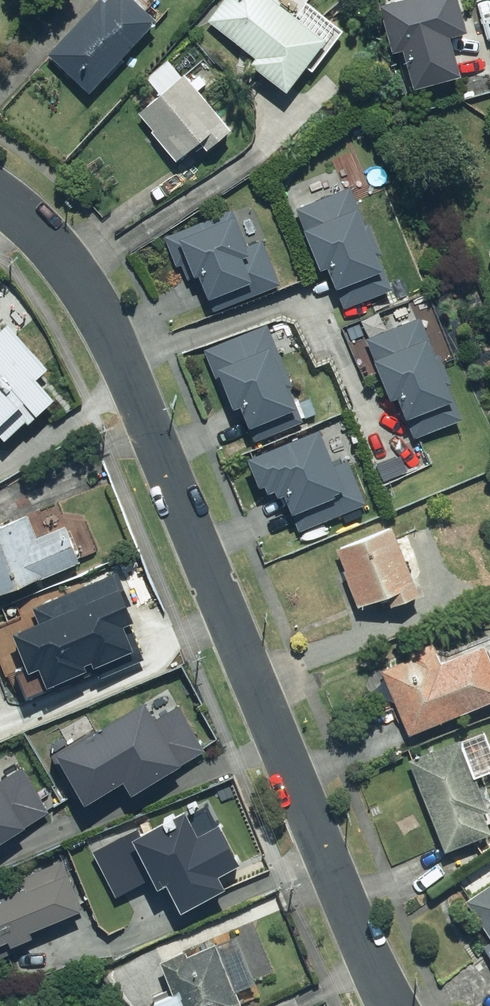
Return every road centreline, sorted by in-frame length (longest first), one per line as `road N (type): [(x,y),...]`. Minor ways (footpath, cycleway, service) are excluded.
road 1 (residential): [(0,197),(74,265),(98,304),(394,1005)]

